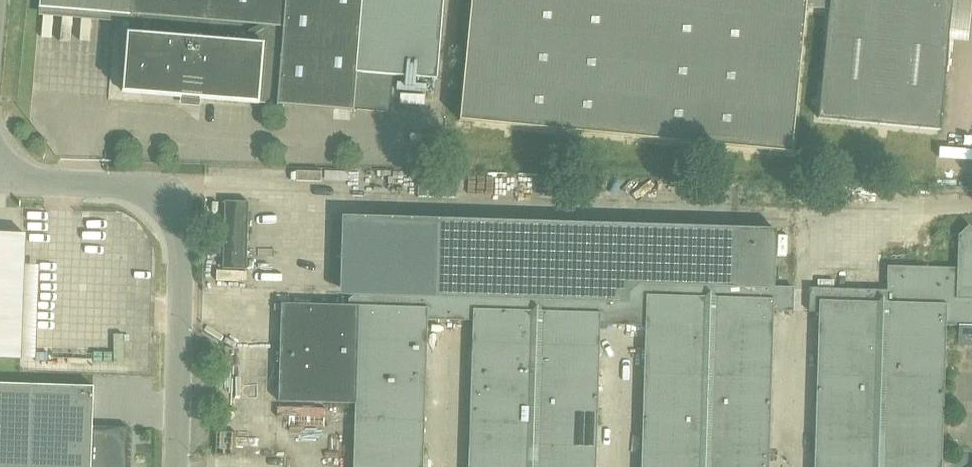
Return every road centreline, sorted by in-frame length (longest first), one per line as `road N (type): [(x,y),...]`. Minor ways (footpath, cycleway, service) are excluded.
road 1 (unclassified): [(178,466),(181,231),(138,186),(0,178)]

